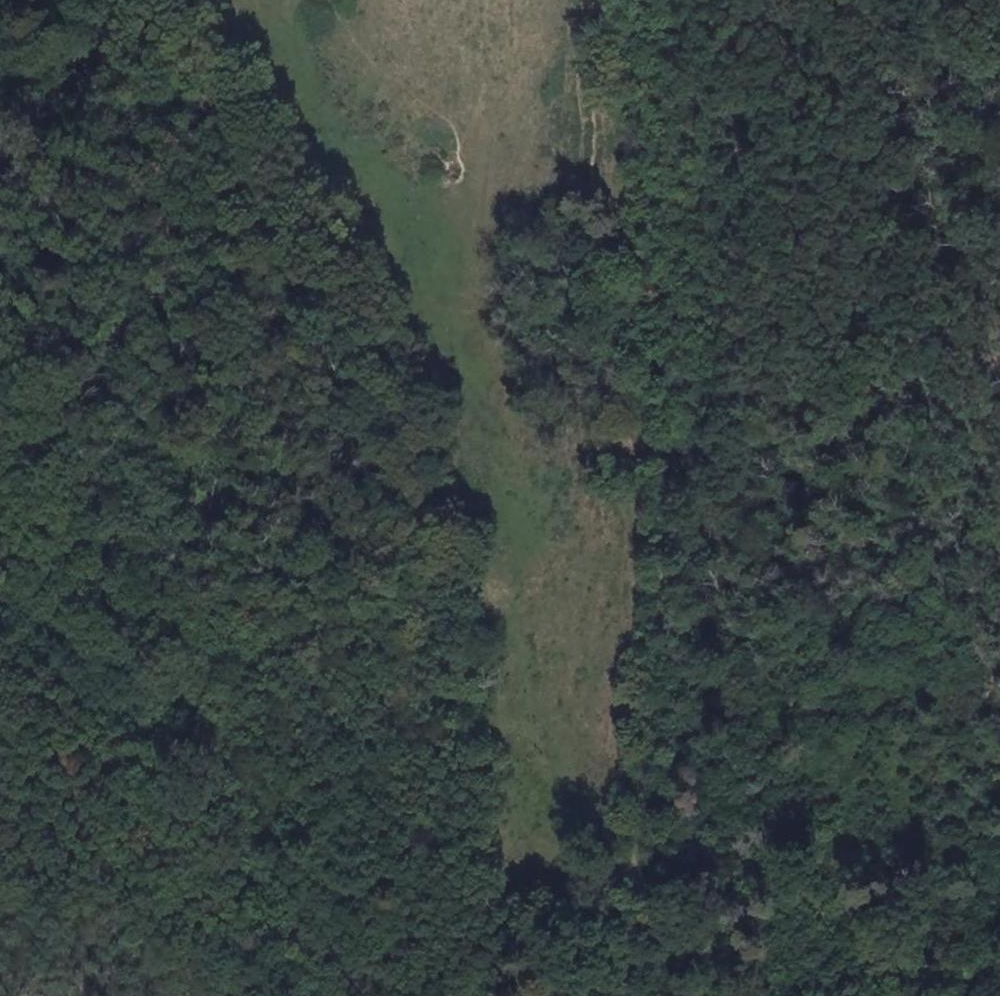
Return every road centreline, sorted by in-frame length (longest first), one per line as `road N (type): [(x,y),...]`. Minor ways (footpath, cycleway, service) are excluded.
road 1 (track): [(0,568),(132,667),(237,765),(314,946),(356,995)]

